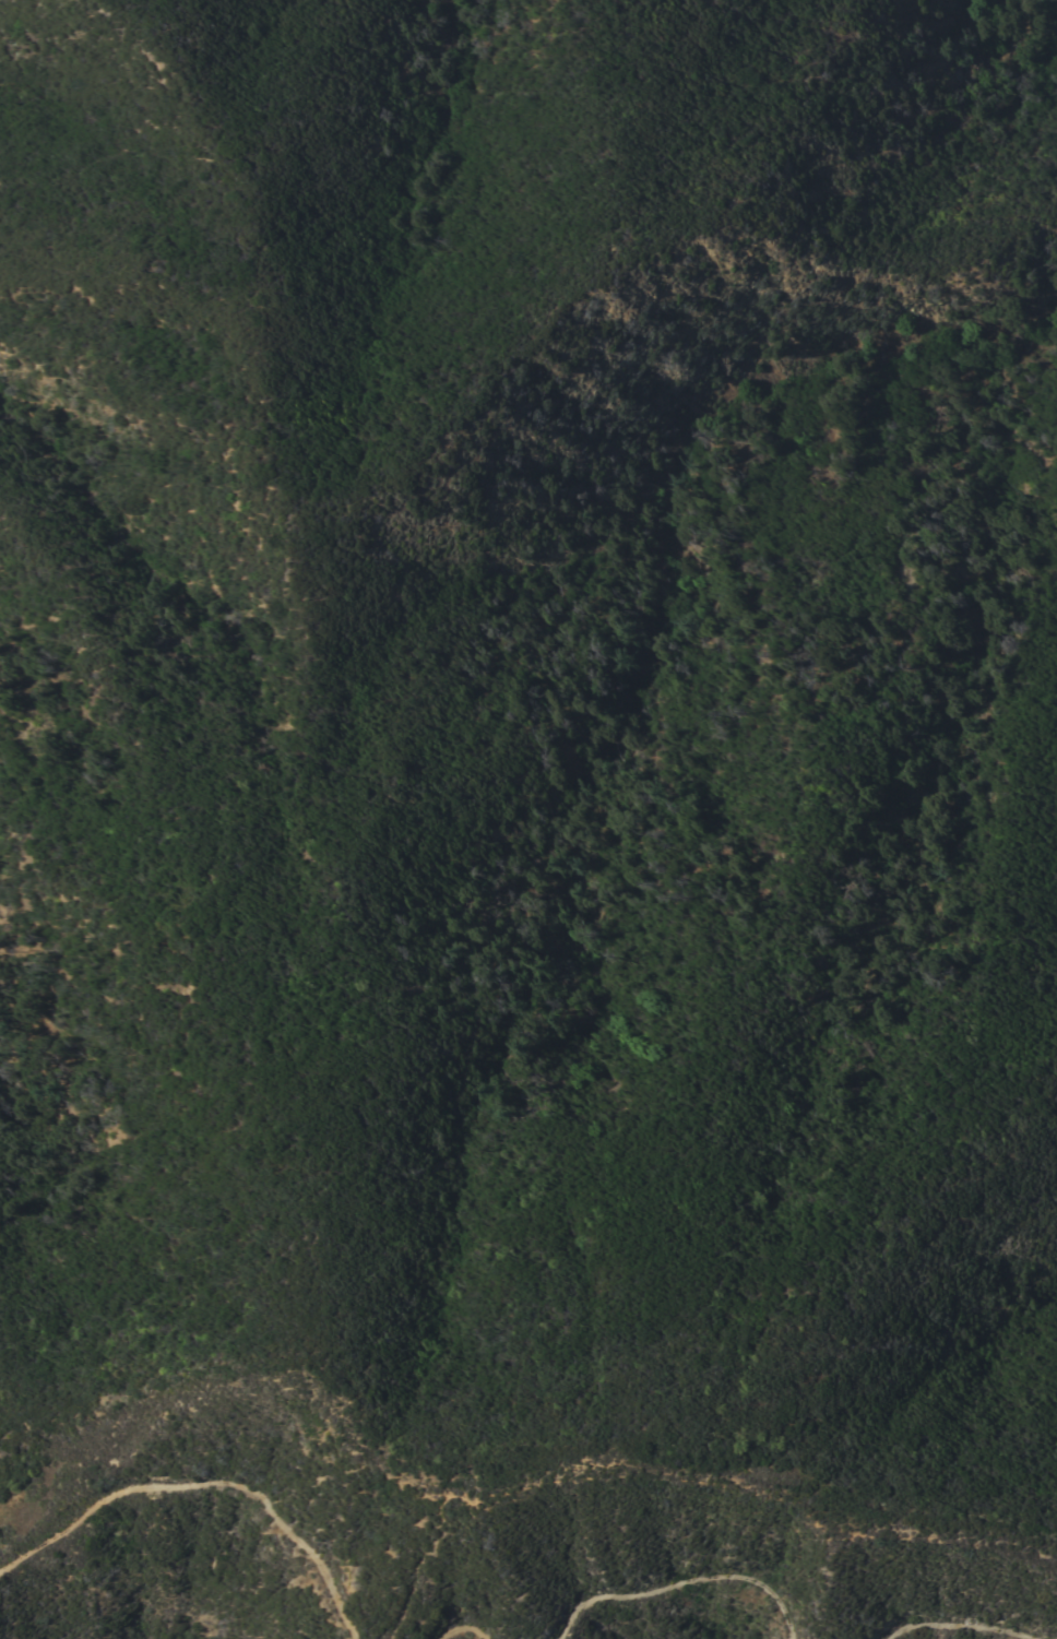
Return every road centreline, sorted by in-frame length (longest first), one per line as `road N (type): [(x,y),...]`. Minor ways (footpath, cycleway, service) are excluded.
road 1 (track): [(0,1582),(108,1501),(238,1483),(259,1489),(283,1529),(321,1560),(358,1638)]
road 2 (track): [(568,1638),(577,1613),(598,1599),(660,1595),(709,1577),(755,1577),(777,1589),(796,1615),(797,1638)]
road 3 (track): [(906,1638),(926,1624),(1029,1629),(1044,1638)]

